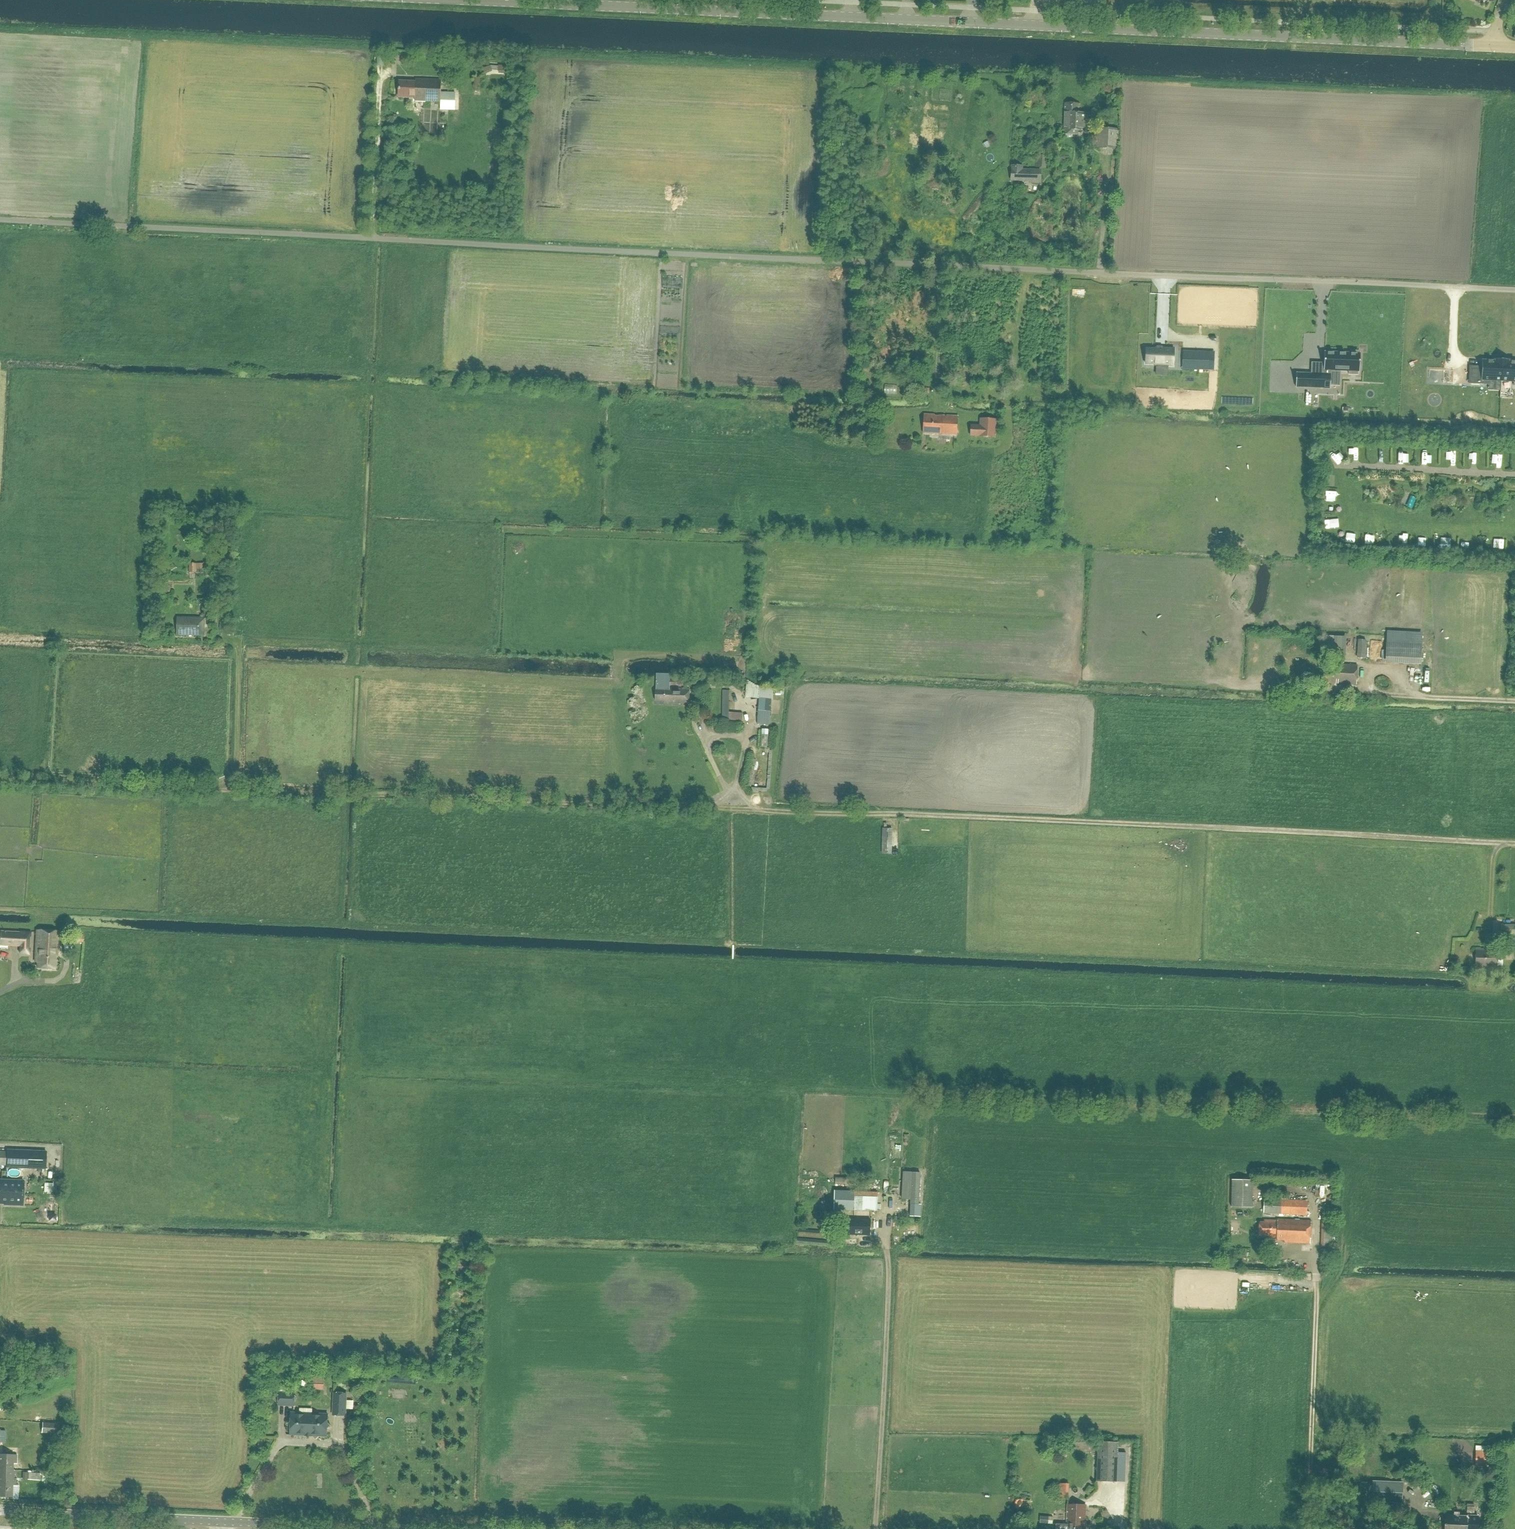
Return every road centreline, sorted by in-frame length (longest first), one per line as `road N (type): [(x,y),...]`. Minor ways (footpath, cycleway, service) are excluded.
road 1 (unclassified): [(1514,290),(0,221)]
road 2 (track): [(0,781),(1514,843)]
road 3 (tertiary): [(1490,46),(463,0)]
road 4 (tertiary): [(397,1528),(0,1510)]
road 5 (unclassified): [(1311,1528),(1318,1273)]
road 6 (track): [(224,642),(239,654),(228,790)]

